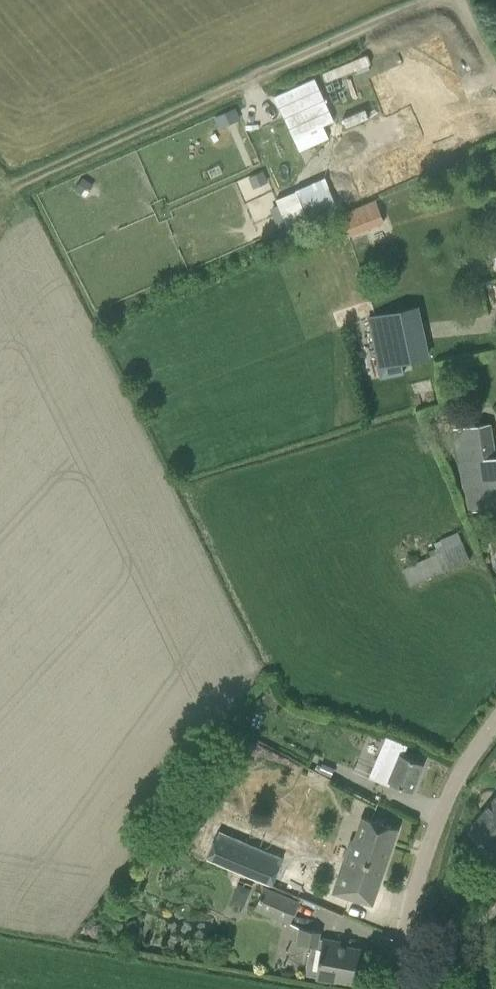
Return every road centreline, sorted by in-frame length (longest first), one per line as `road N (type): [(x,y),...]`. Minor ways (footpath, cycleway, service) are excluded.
road 1 (track): [(437,0),(0,194)]
road 2 (unclassified): [(390,988),(440,804),(495,723)]

